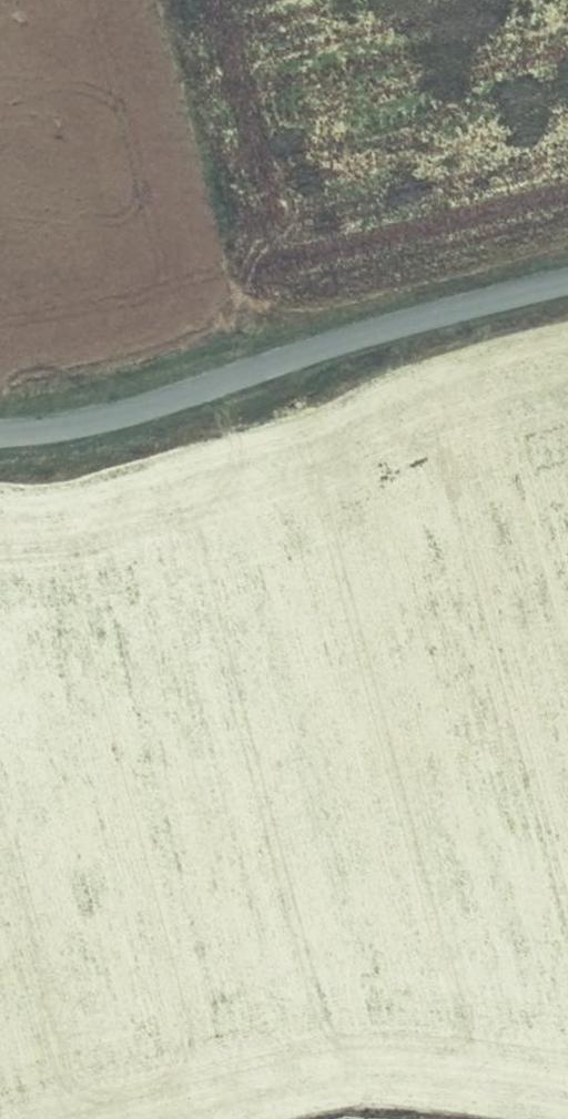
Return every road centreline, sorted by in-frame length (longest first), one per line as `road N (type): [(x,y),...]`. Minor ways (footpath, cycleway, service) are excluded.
road 1 (tertiary): [(0,432),(102,424),(567,285)]

